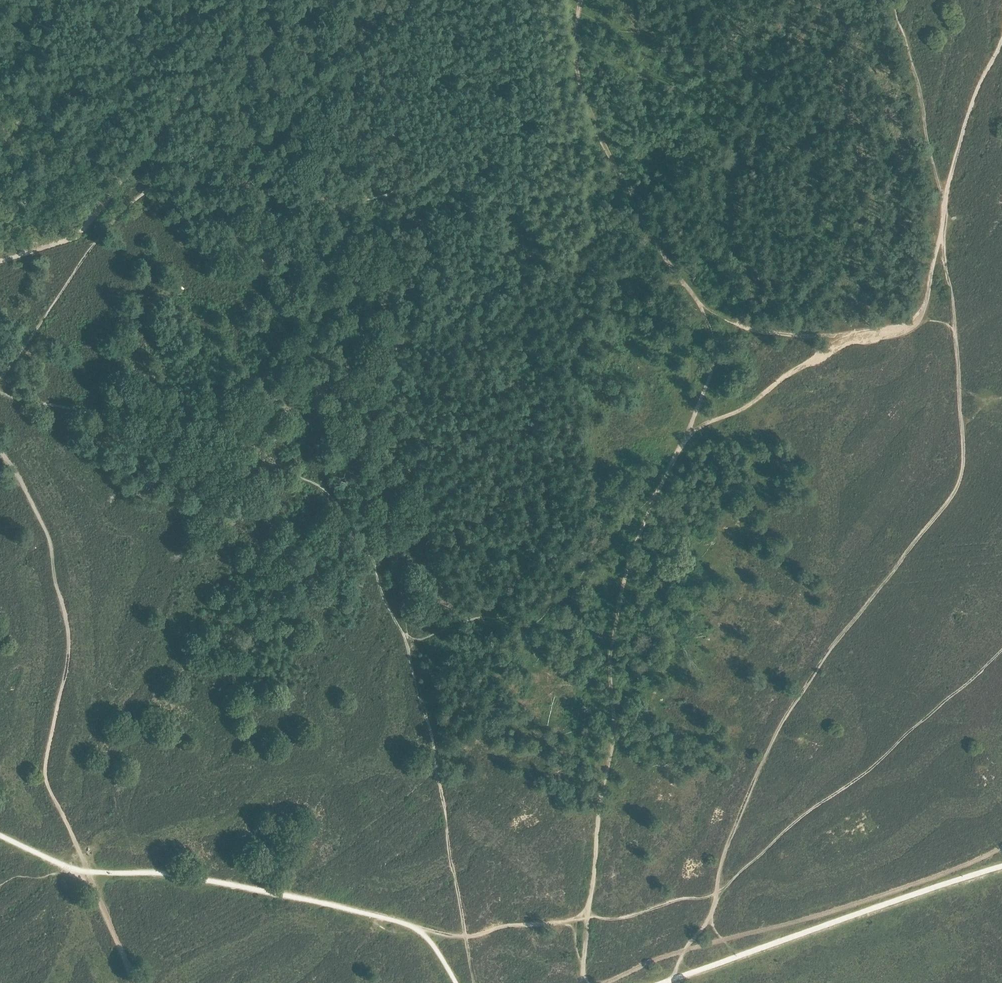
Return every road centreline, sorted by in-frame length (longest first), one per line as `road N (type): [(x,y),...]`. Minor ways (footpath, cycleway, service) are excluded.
road 1 (track): [(670,980),(711,918),(721,862),(776,733),(958,479),(963,424),(942,210),(1001,38)]
road 2 (track): [(237,0),(185,92),(78,239),(0,262)]
road 3 (track): [(685,436),(748,407),(850,338),(912,329),(928,302),(942,232)]
road 4 (track): [(414,926),(457,937),(584,917)]
road 5 (track): [(850,338),(738,328),(709,311)]

